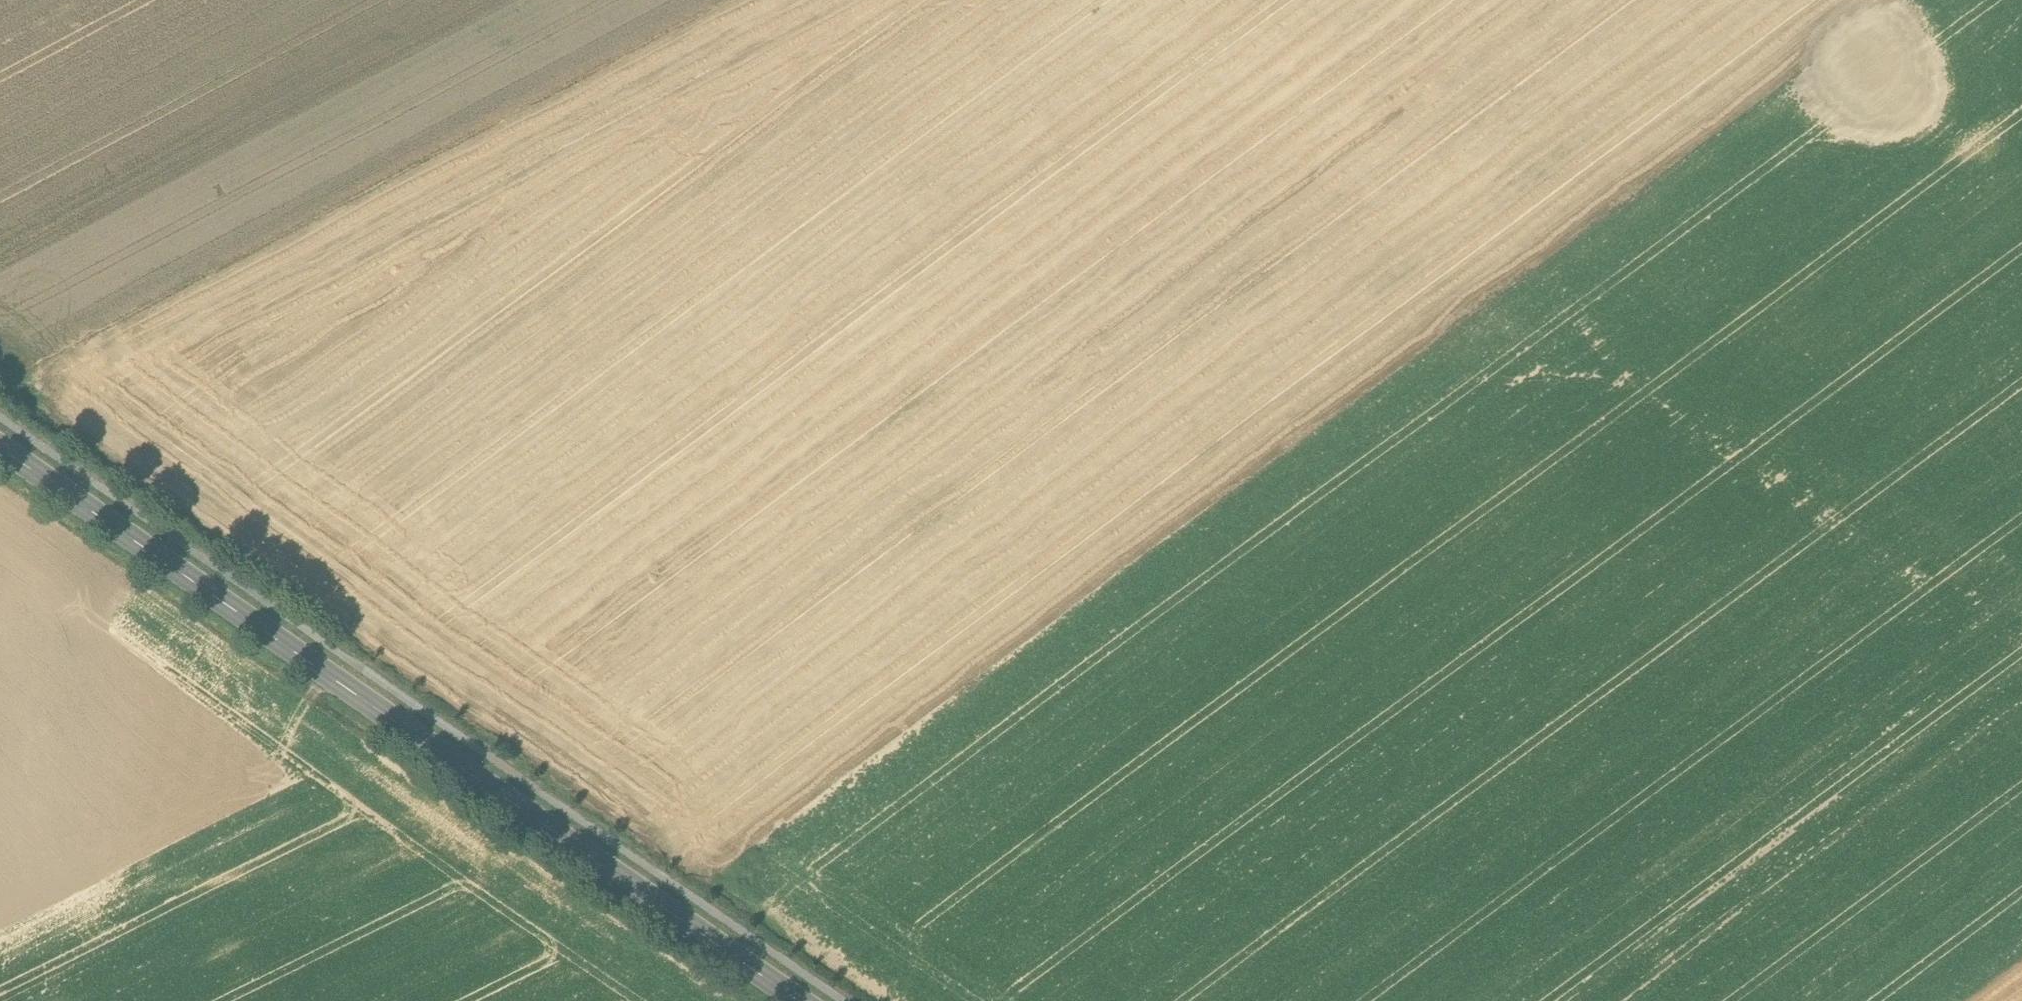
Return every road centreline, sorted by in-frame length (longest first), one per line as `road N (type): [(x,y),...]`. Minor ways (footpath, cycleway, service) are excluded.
road 1 (secondary): [(0,448),(798,1000)]

